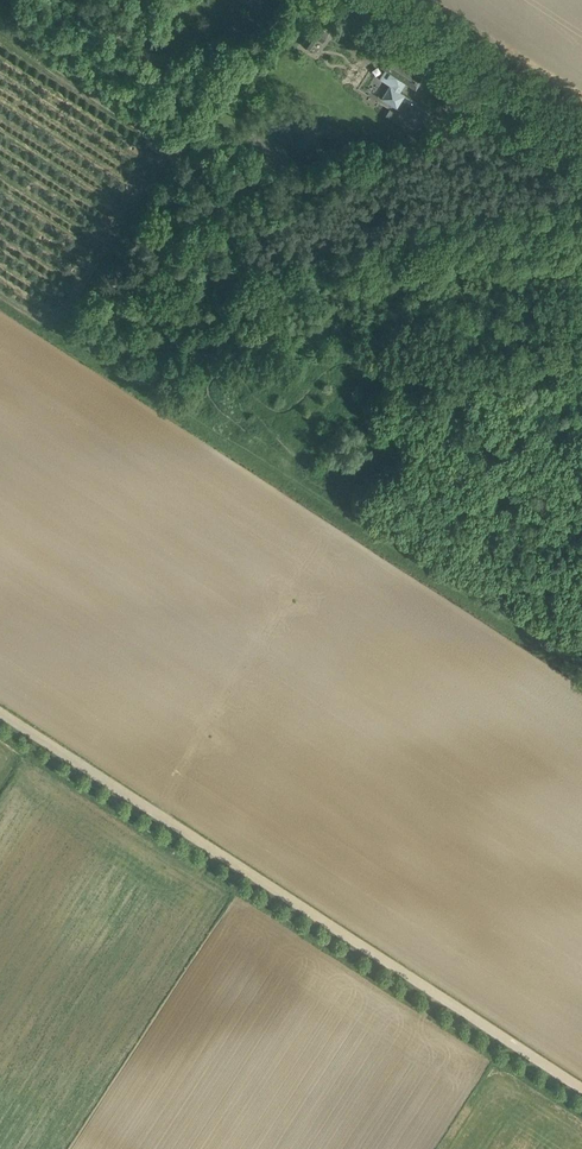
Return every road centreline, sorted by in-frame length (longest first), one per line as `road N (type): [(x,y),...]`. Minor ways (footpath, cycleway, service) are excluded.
road 1 (track): [(0,716),(581,1091)]
road 2 (unclassified): [(581,127),(383,0)]

